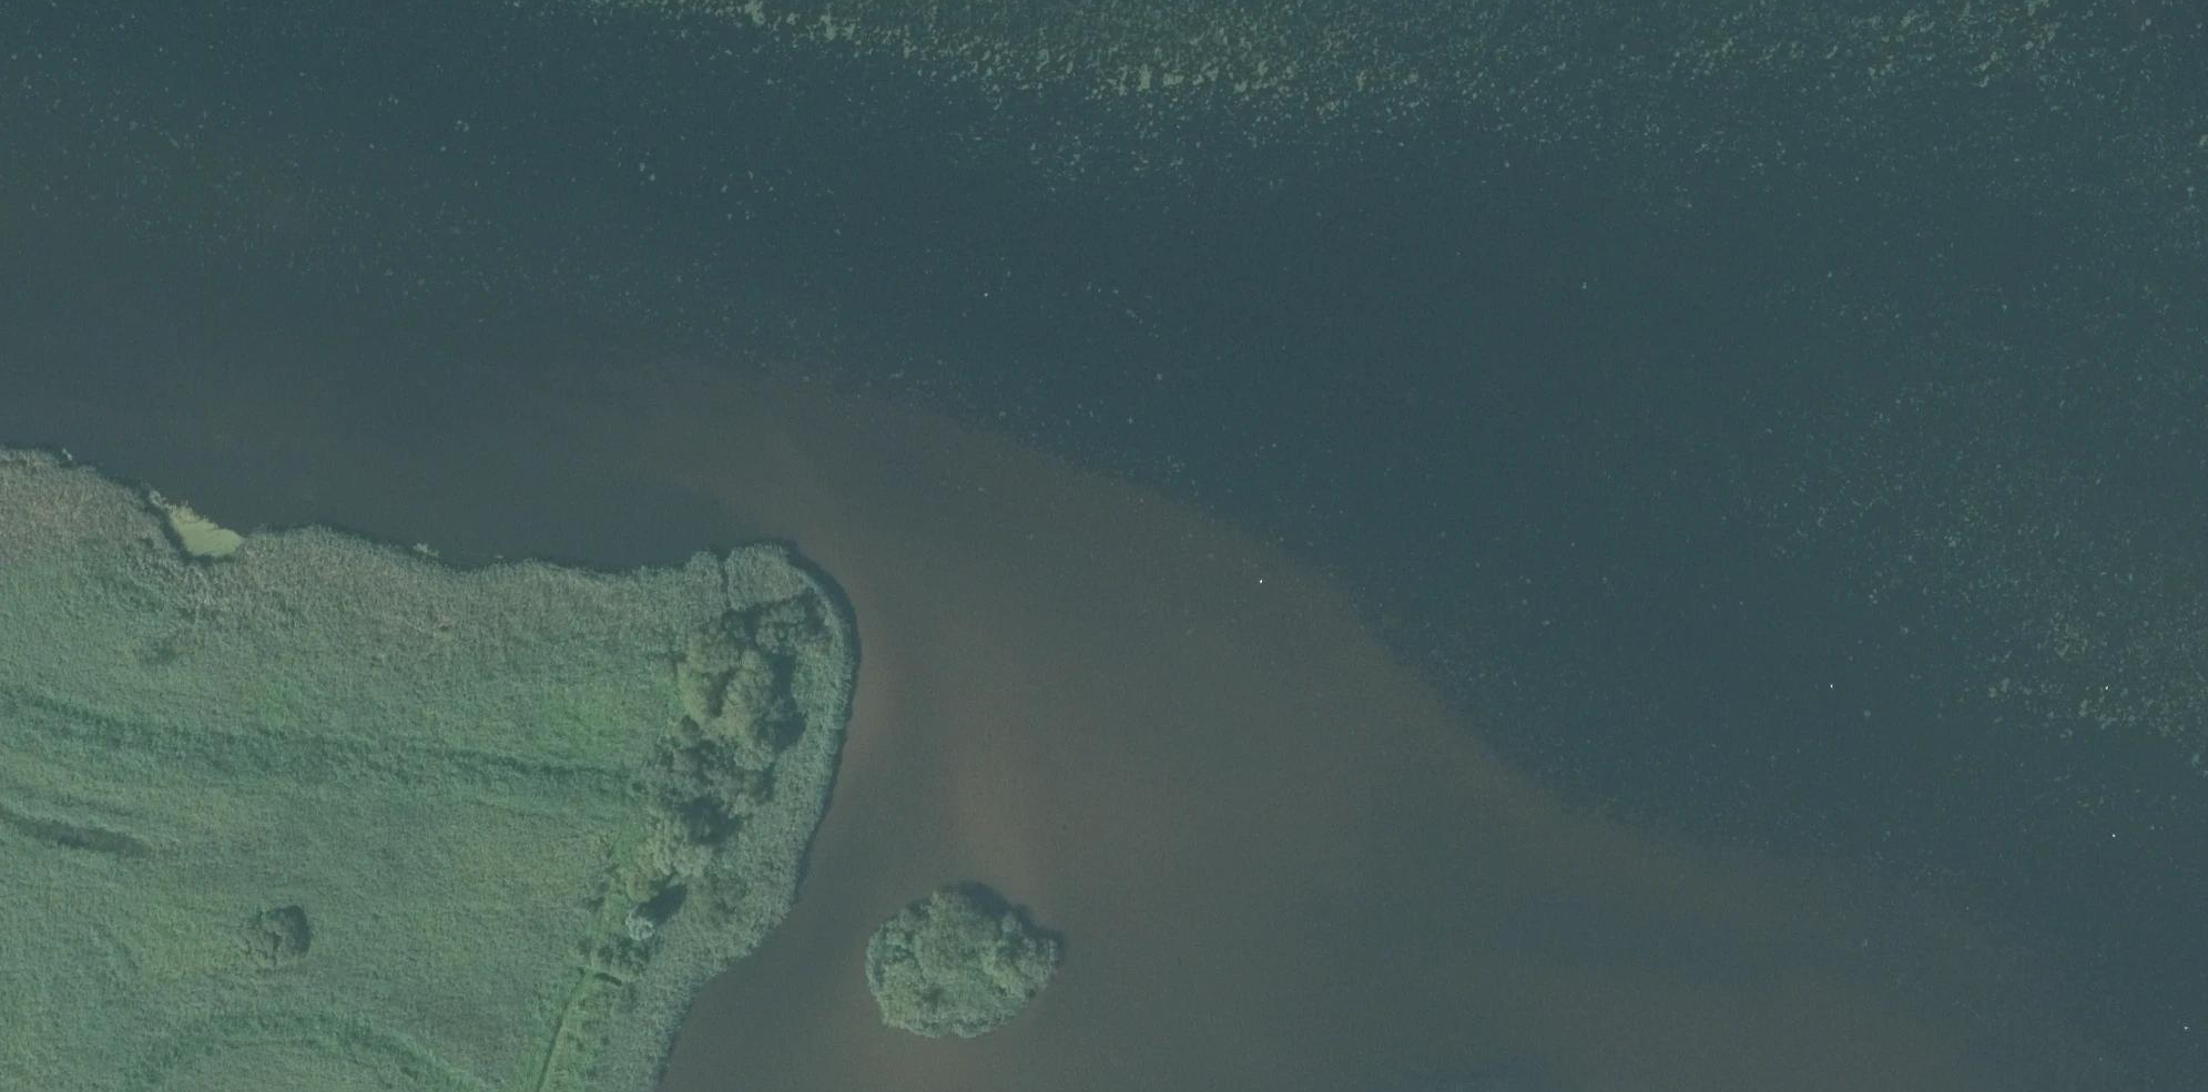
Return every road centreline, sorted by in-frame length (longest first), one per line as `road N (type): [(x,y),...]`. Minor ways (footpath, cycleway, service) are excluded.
road 1 (track): [(590,967),(642,818),(635,797),(619,787),(165,756),(0,718)]
road 2 (track): [(446,1091),(362,1047),(248,1027),(205,1037),(163,1060),(135,1091)]
road 3 (track): [(590,967),(556,1029),(537,1091)]

